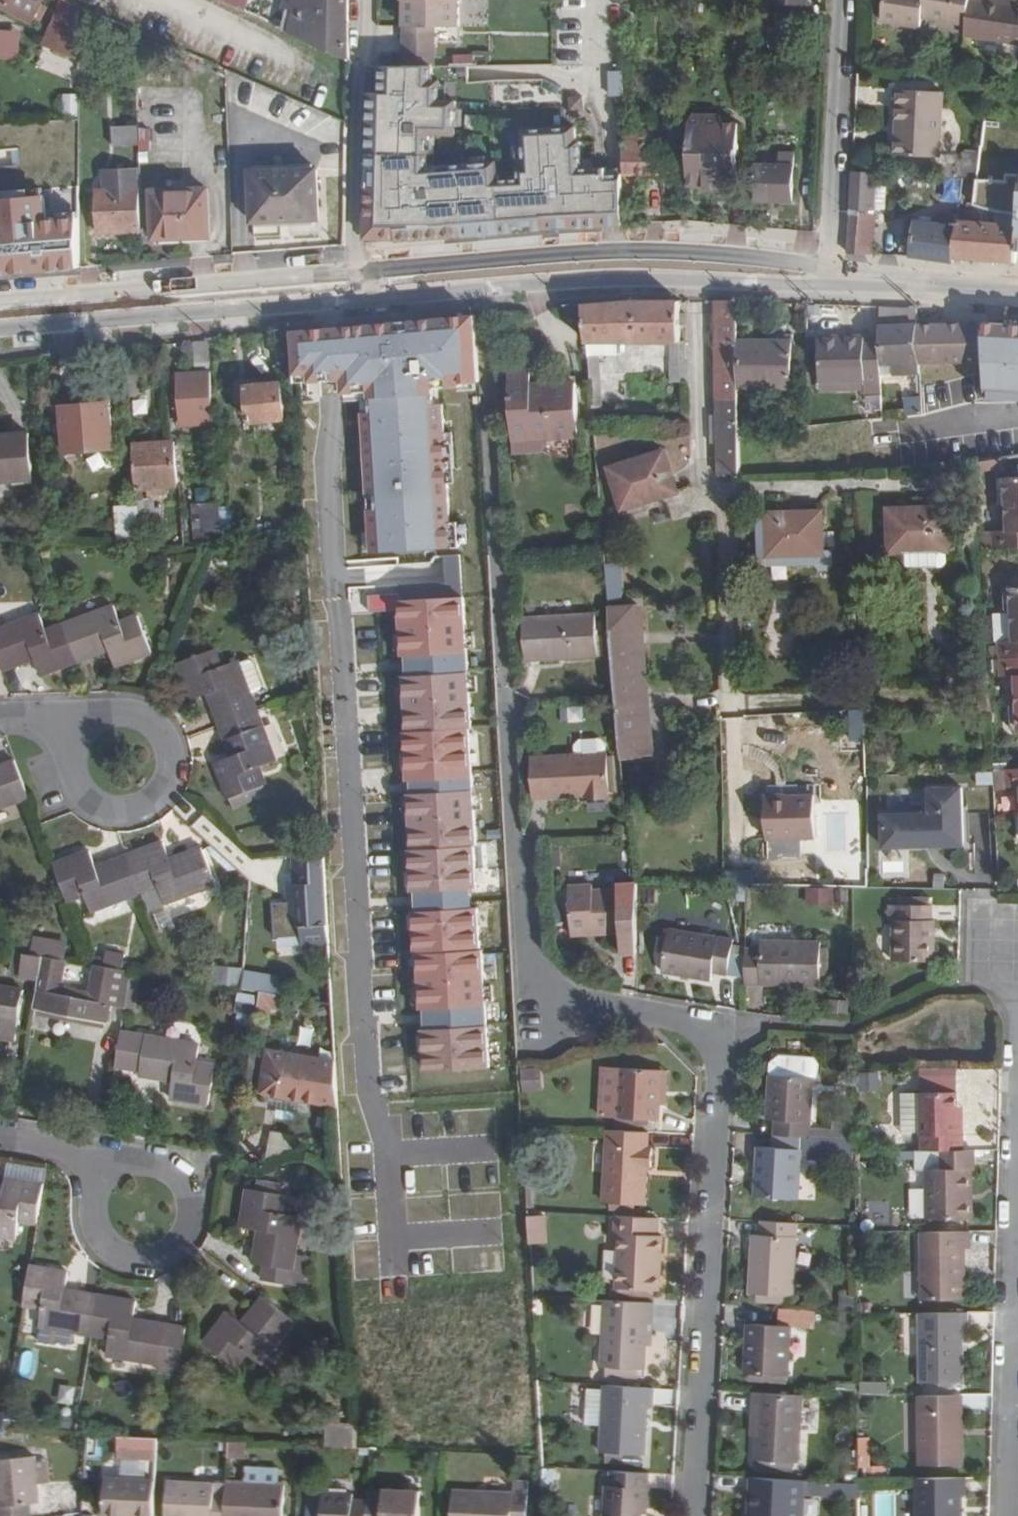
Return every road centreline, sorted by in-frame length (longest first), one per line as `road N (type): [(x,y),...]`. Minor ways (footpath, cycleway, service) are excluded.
road 1 (tertiary): [(0,317),(593,265),(1017,291)]
road 2 (residential): [(509,704),(528,998),(696,1020),(714,1027),(721,1041),(693,1515)]
road 3 (residential): [(1017,1187),(1012,1515)]
road 4 (residential): [(169,791),(173,741),(151,715),(101,711),(75,733)]
road 5 (residential): [(75,733),(67,766),(93,809),(143,813),(169,791)]
road 6 (residential): [(182,1244),(194,1218),(181,1177),(141,1160),(102,1179)]
road 7 (residential): [(102,1179),(91,1206),(104,1247),(144,1263),(182,1244)]

